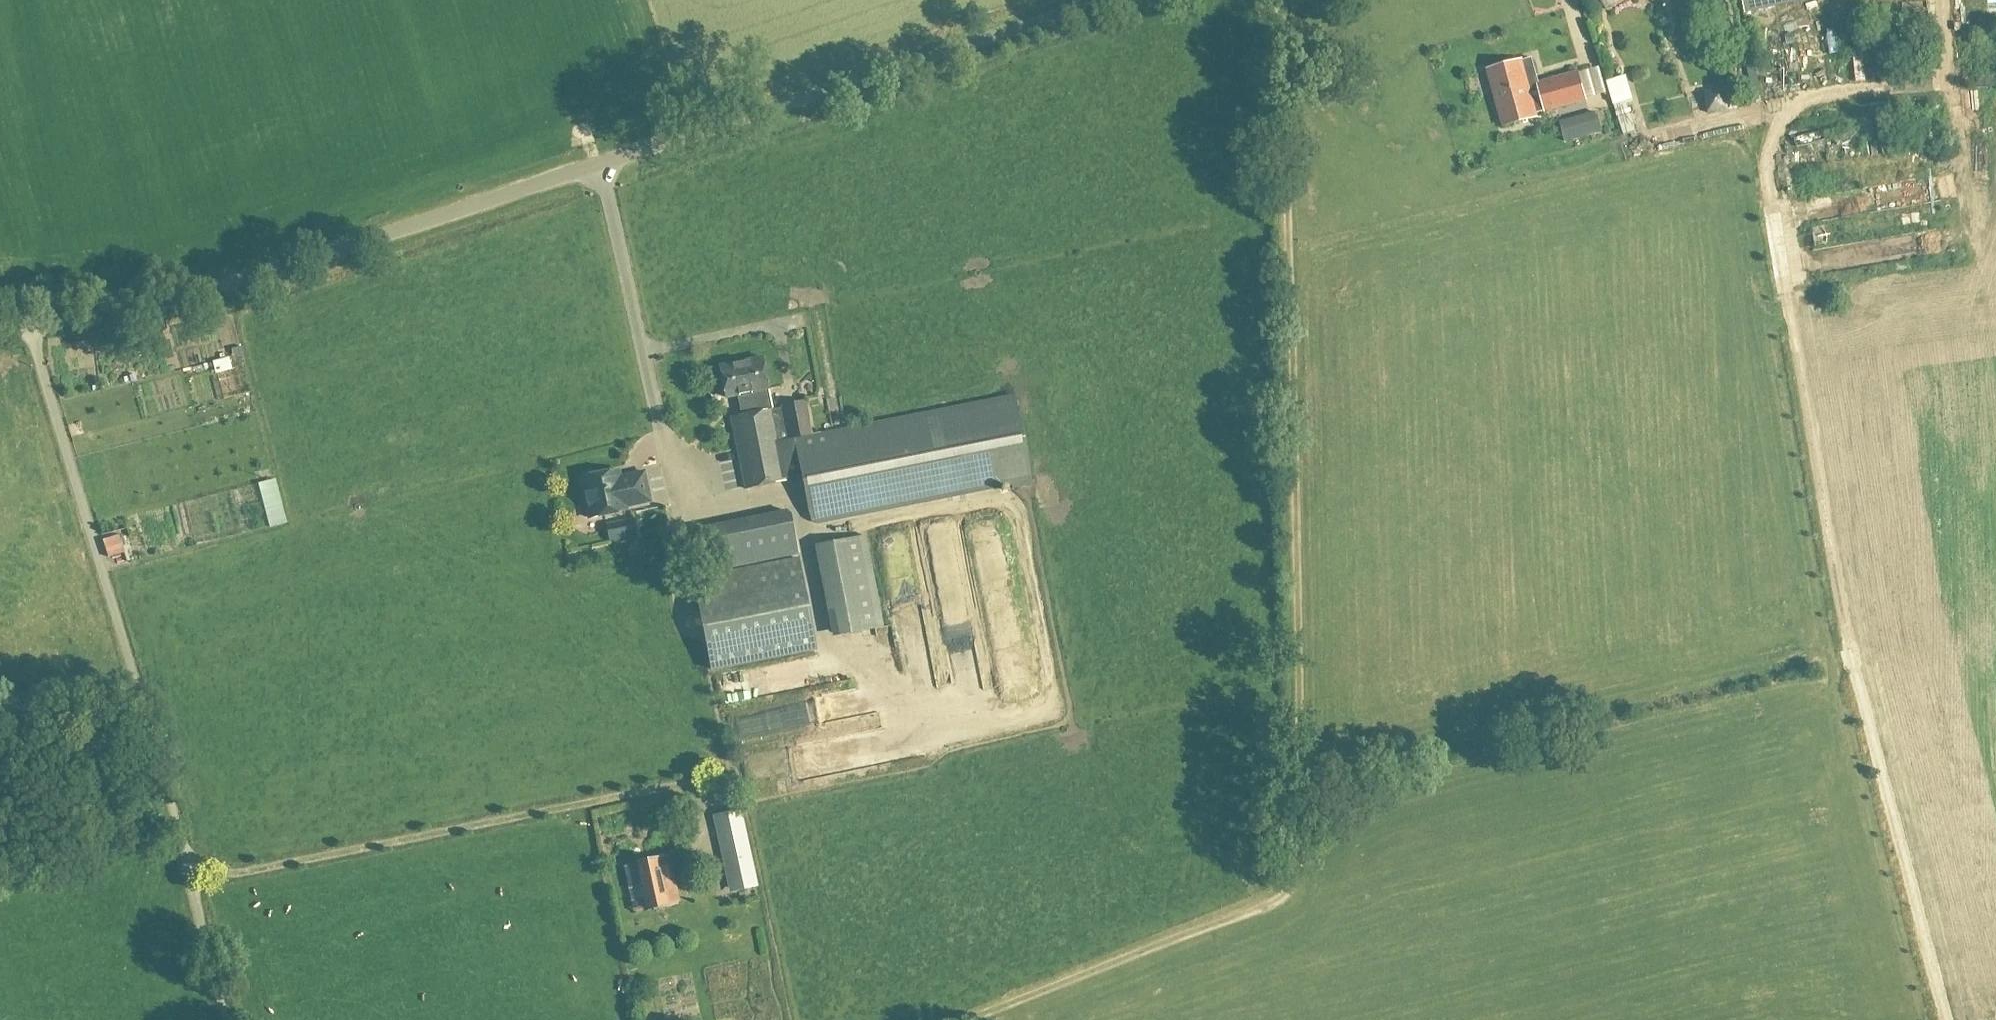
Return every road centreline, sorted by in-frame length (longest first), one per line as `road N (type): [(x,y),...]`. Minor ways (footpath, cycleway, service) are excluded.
road 1 (track): [(964,1019),(1272,901),(1299,869),(1277,0)]
road 2 (unclassified): [(1107,0),(220,291),(28,323)]
road 3 (track): [(1942,50),(1938,77),(1780,109),(1767,170),(1835,580),(1947,1019)]
road 4 (unclassified): [(229,1019),(28,323)]

